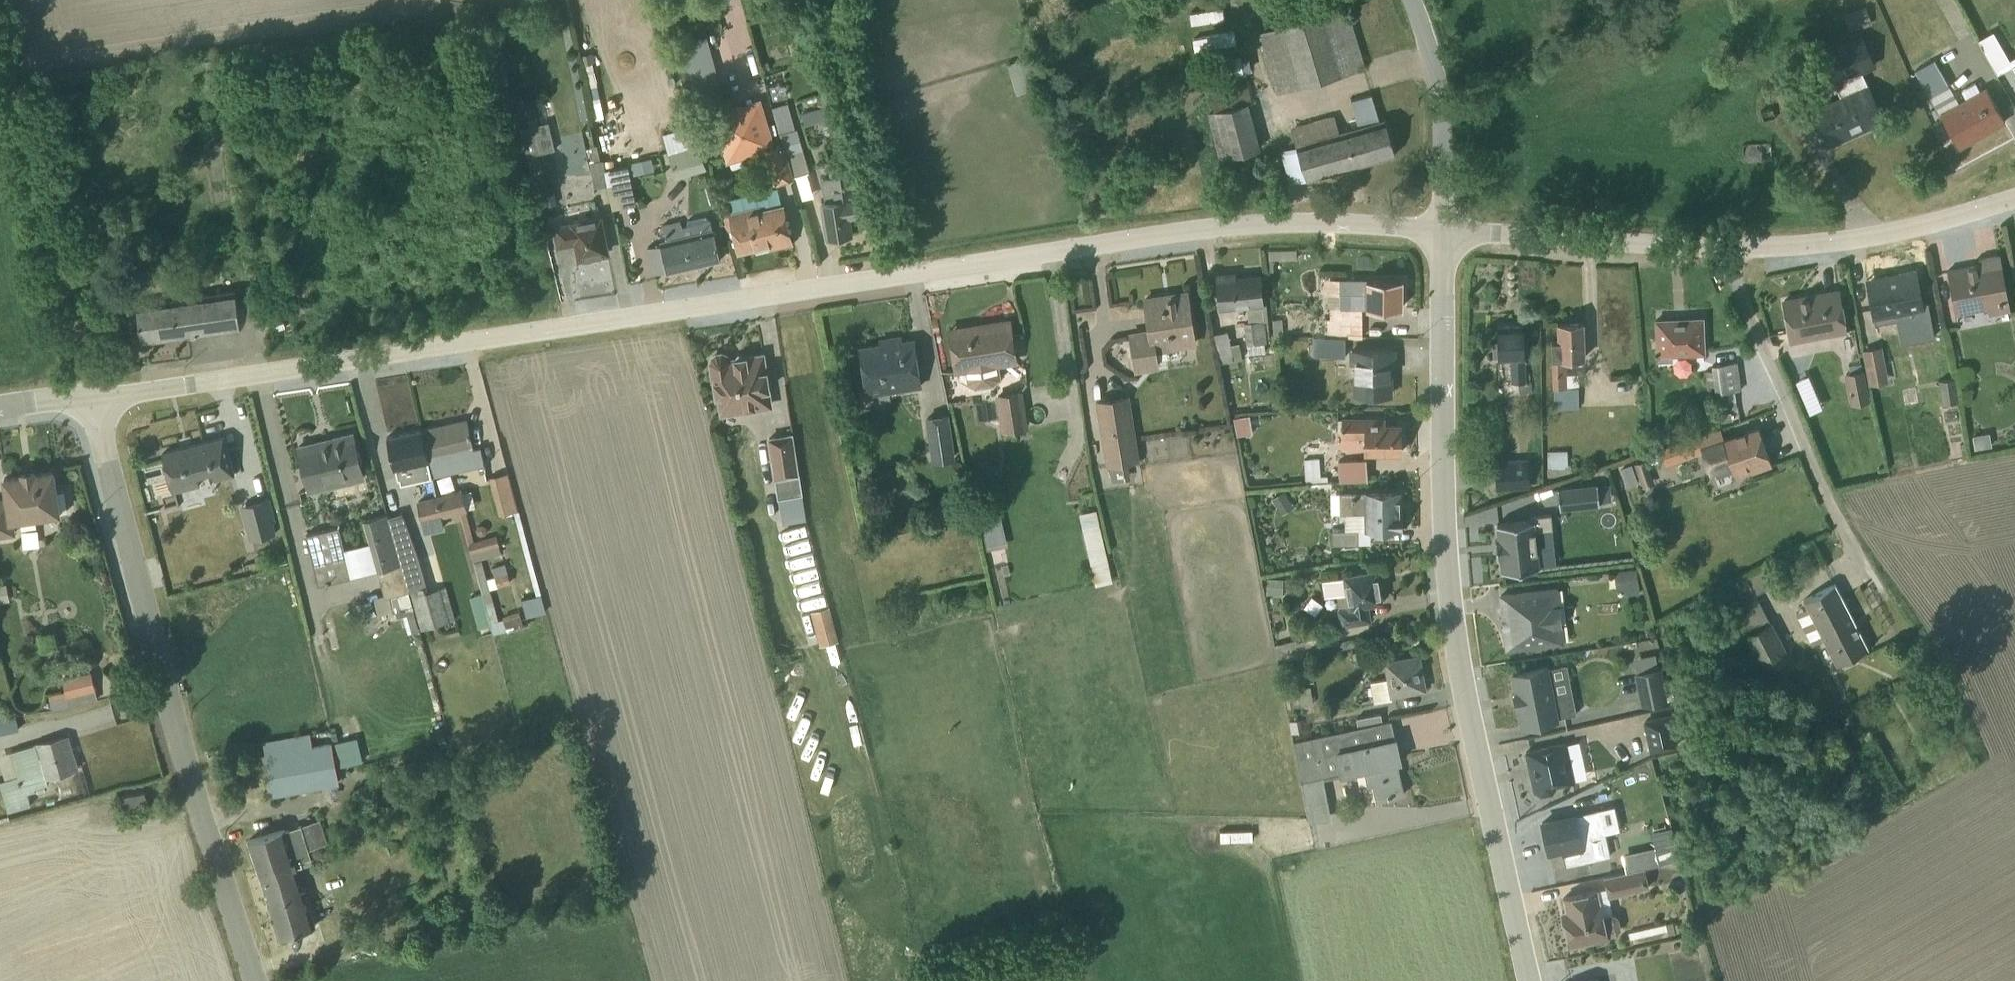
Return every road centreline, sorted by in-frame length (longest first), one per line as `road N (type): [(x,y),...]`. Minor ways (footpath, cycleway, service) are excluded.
road 1 (unclassified): [(1444,228),(1282,219),(1131,237),(92,396)]
road 2 (residential): [(1530,980),(1462,681),(1450,591),(1444,228)]
road 3 (residential): [(257,980),(205,823),(92,396)]
road 4 (track): [(92,396),(2,0)]
road 5 (unclassified): [(1881,599),(1799,436),(1736,280),(1731,246)]
road 6 (unclassified): [(2014,196),(1846,239),(1731,246)]
road 7 (unclassified): [(1731,246),(1444,228)]
road 8 (unclassified): [(1444,228),(1439,95),(1413,0)]

